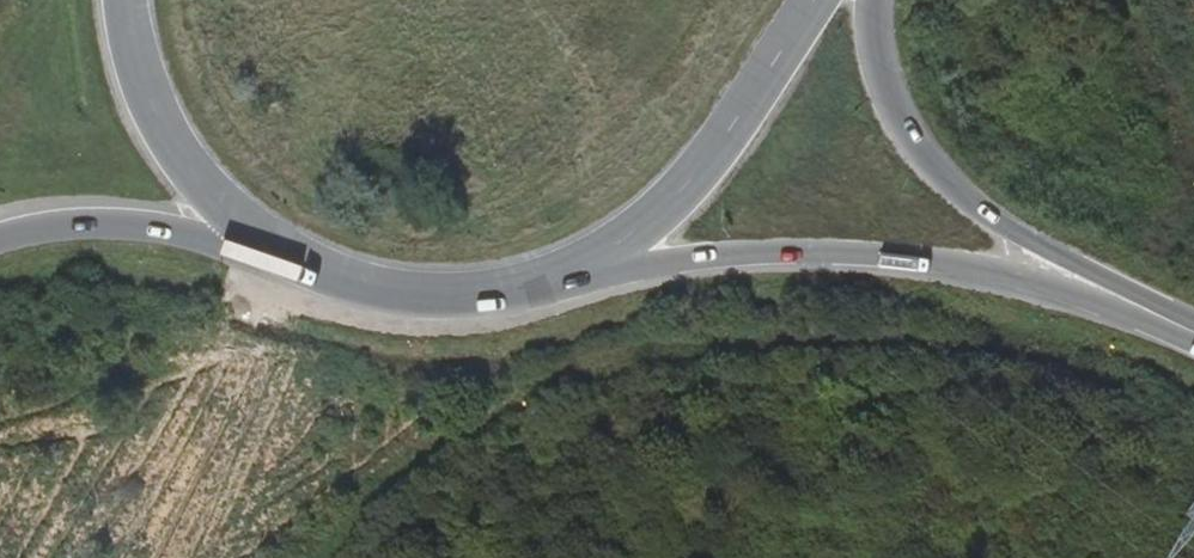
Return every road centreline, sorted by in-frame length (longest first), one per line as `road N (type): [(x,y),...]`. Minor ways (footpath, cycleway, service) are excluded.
road 1 (secondary): [(552,277),(703,256),(837,251),(985,268),(1145,309)]
road 2 (secondary): [(1145,309),(1118,285),(983,213),(942,182),(892,117),(874,75),(867,0)]
road 3 (secondary): [(552,277),(646,223),(697,173),(815,0)]
road 4 (secondary): [(124,0),(138,70),(190,167),(280,250)]
road 5 (secondary): [(0,238),(105,222),(280,250)]
road 6 (secondary): [(280,250),(386,289),(445,294),(552,277)]

